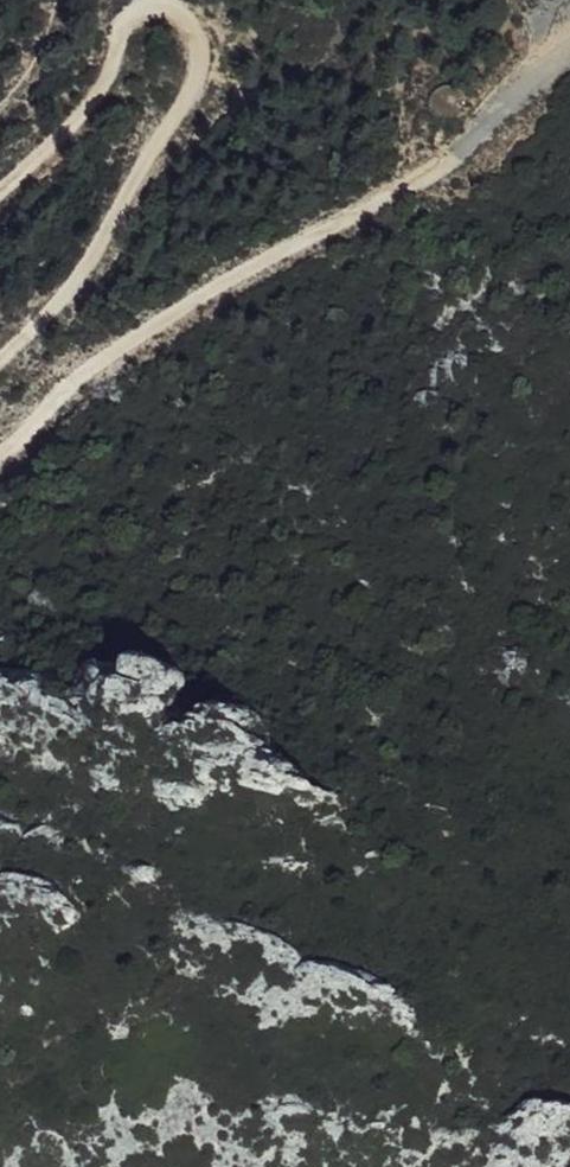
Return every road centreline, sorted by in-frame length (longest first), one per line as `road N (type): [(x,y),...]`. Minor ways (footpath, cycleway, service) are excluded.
road 1 (track): [(0,190),(104,88),(153,1),(199,40),(180,98),(72,308),(0,384)]
road 2 (track): [(0,463),(569,55)]

